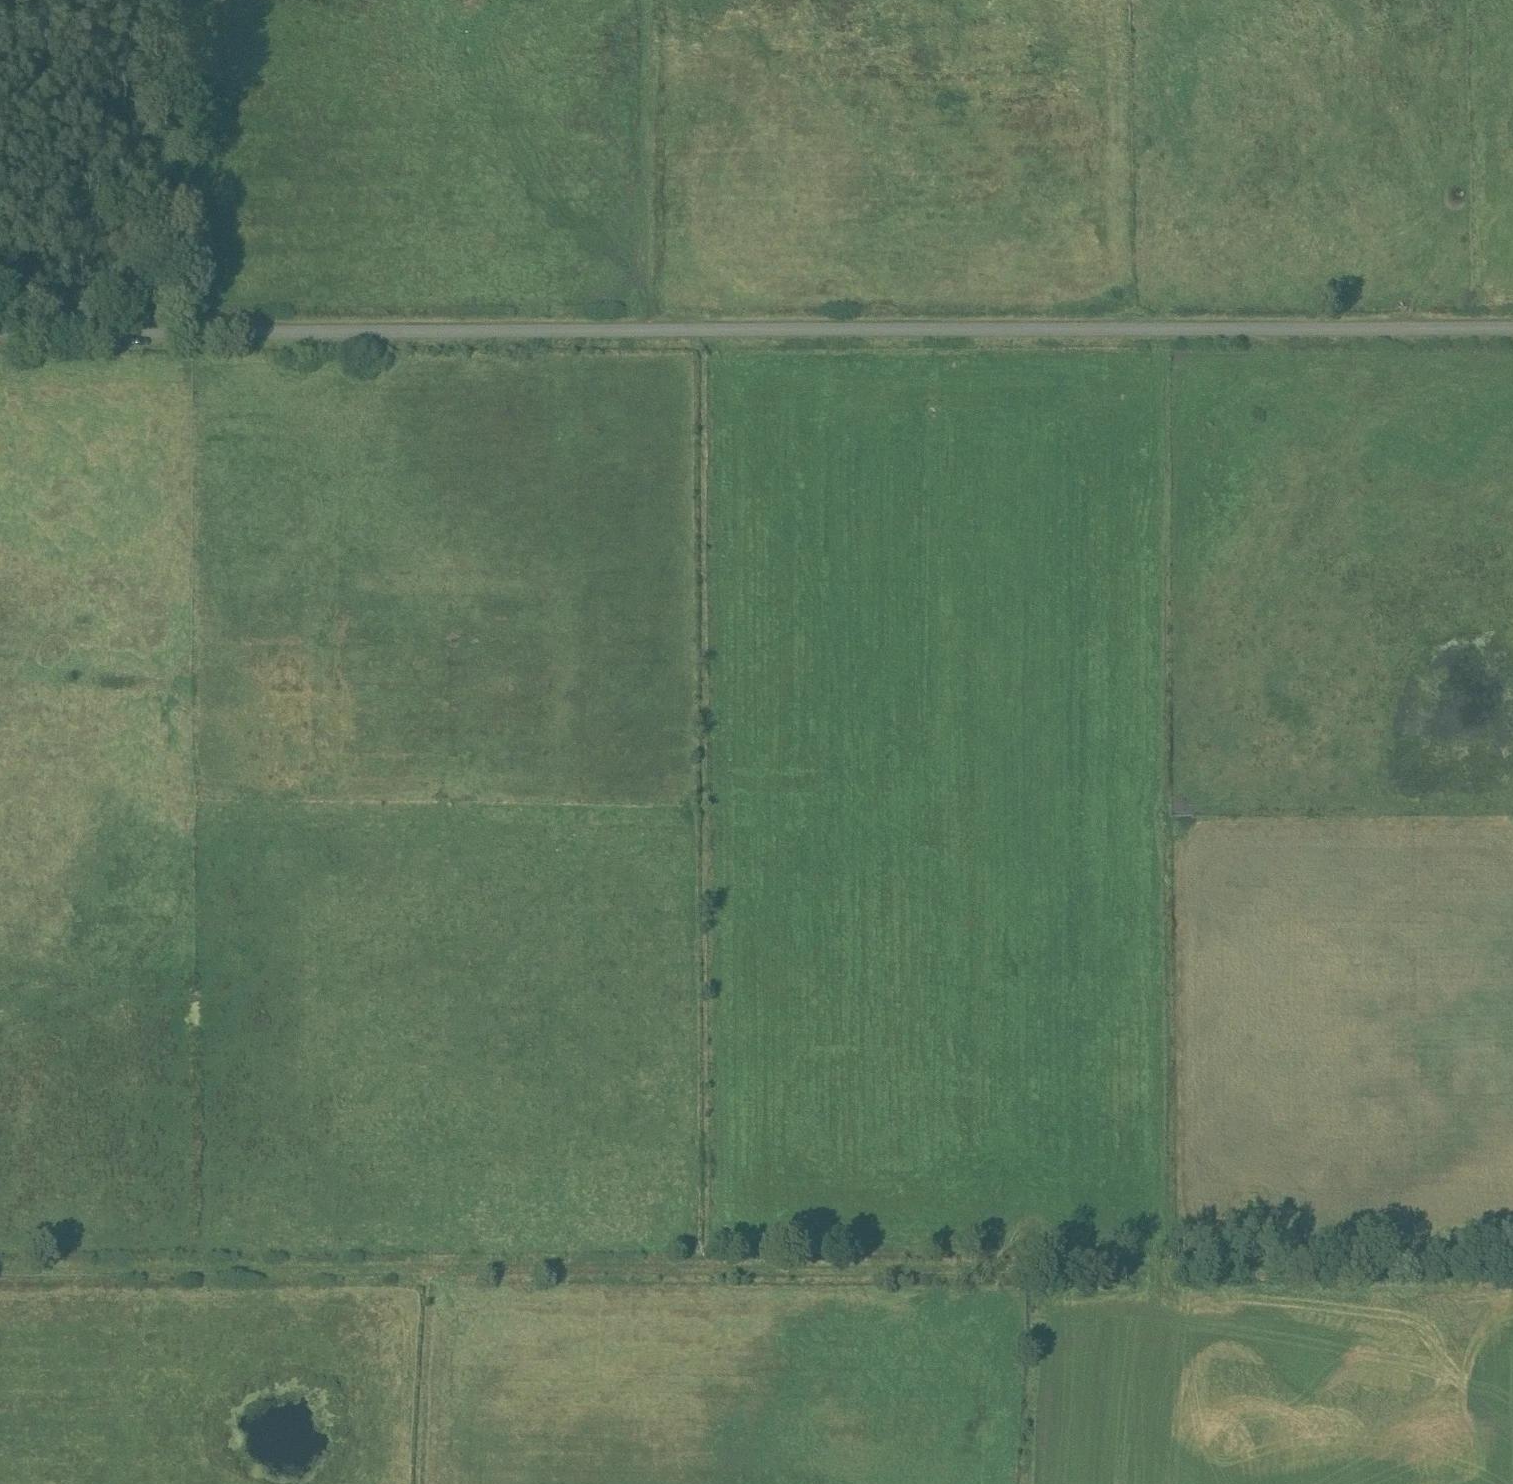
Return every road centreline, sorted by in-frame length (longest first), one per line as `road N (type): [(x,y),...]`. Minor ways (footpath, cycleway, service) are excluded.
road 1 (track): [(0,1270),(1512,1265)]
road 2 (unclassified): [(1512,325),(0,328)]
road 3 (track): [(151,326),(174,47),(170,0)]

